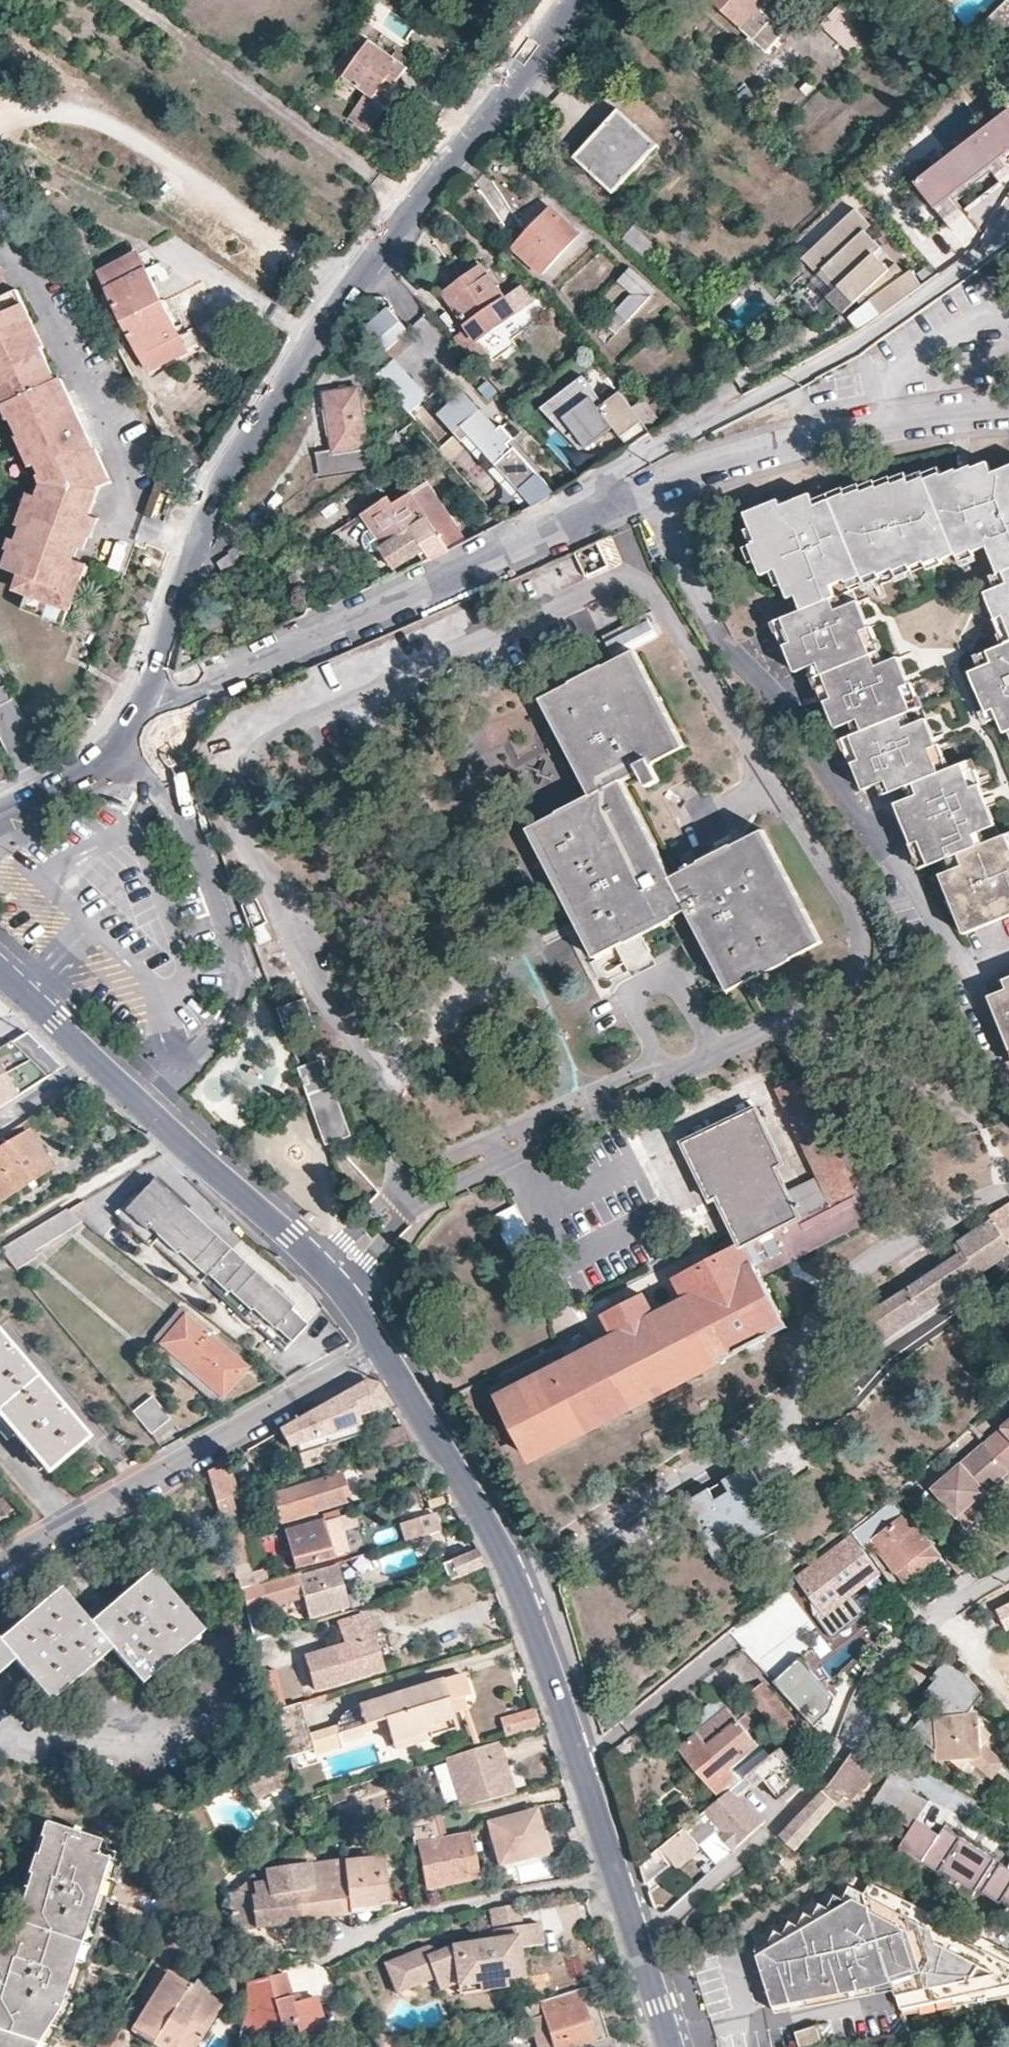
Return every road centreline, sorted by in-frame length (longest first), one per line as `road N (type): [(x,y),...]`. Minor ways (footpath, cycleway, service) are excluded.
road 1 (residential): [(143,709),(336,635),(548,529),(619,471),(862,344),(1008,246)]
road 2 (secondary): [(143,709),(184,576),(236,456),(318,329),(570,0)]
road 3 (residential): [(618,1875),(530,1605),(496,1534),(384,1353)]
road 4 (residential): [(384,1353),(322,1267),(0,978)]
road 5 (residential): [(643,1950),(824,1774),(874,1678),(918,1630),(1008,1575)]
road 6 (residential): [(384,1353),(0,1564)]
road 7 (residential): [(122,750),(184,812),(238,960),(239,990),(224,1031),(196,1063),(166,1051),(155,1014)]
road 8 (residential): [(618,1875),(426,1917),(327,1962)]
road 9 (secondary): [(0,823),(122,750)]

